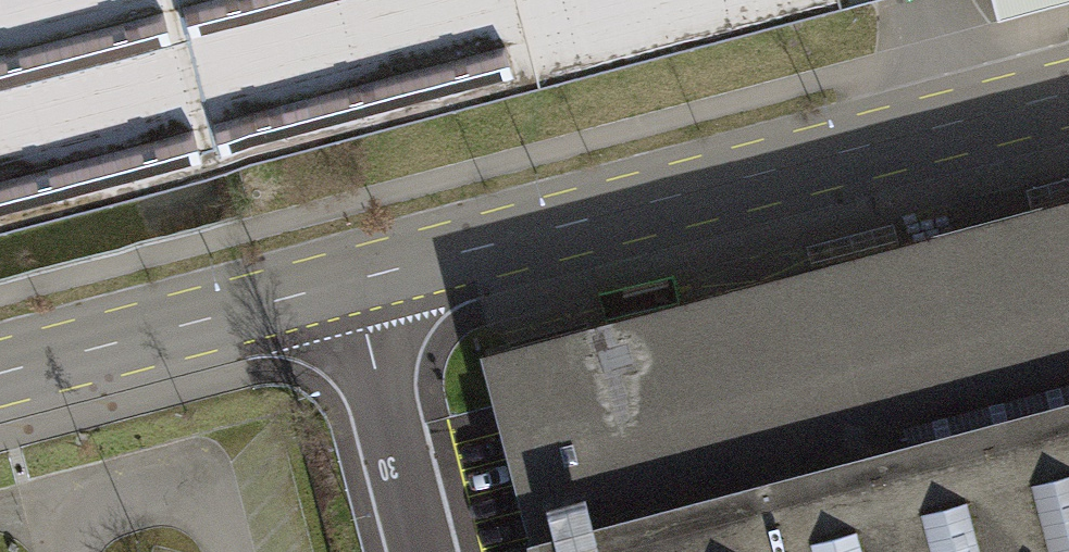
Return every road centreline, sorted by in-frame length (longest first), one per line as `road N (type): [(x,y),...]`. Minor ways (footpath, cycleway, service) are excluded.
road 1 (secondary): [(356,285),(1068,97)]
road 2 (secondary): [(0,379),(356,285)]
road 3 (residential): [(356,285),(424,551)]

